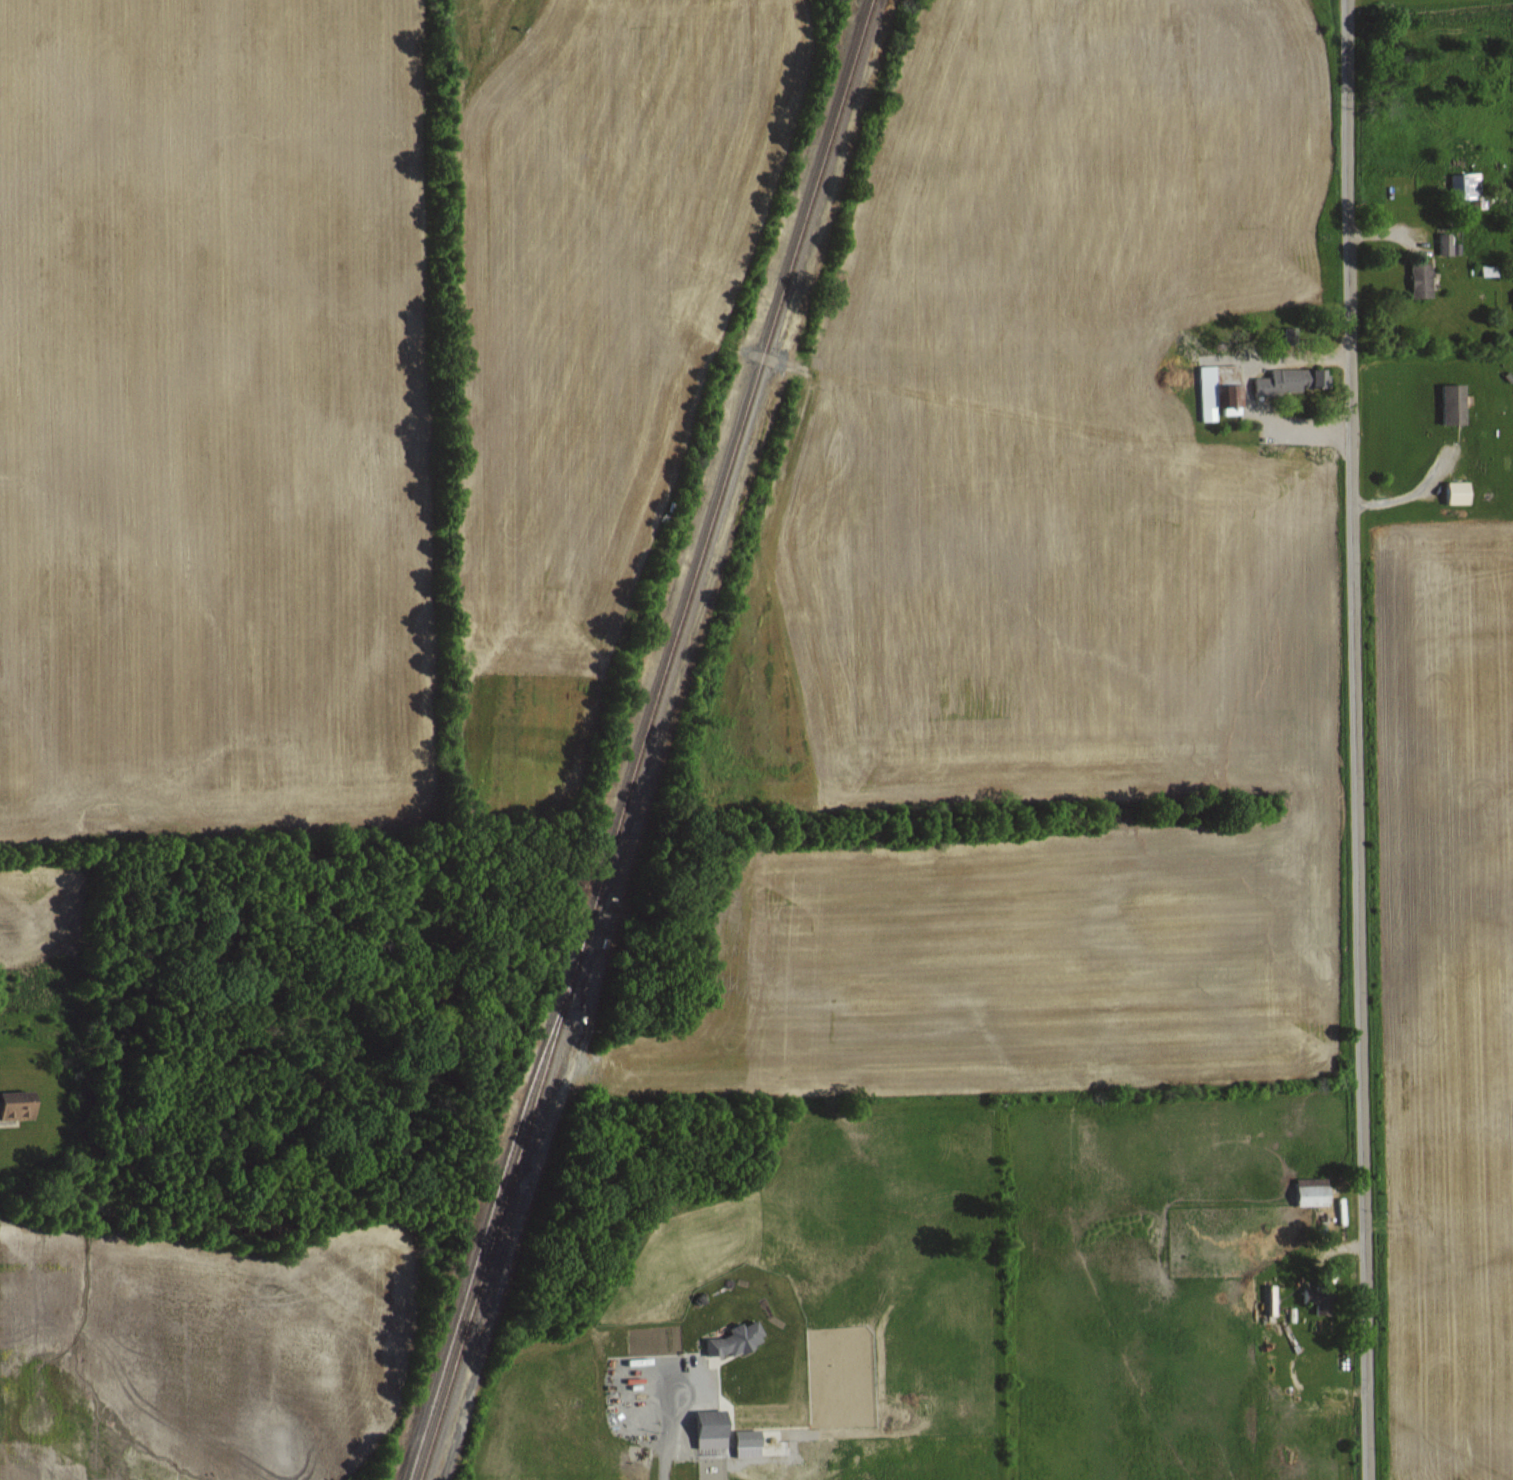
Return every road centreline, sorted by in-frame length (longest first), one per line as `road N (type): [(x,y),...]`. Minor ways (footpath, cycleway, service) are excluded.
road 1 (residential): [(1367,1479),(1345,0)]

